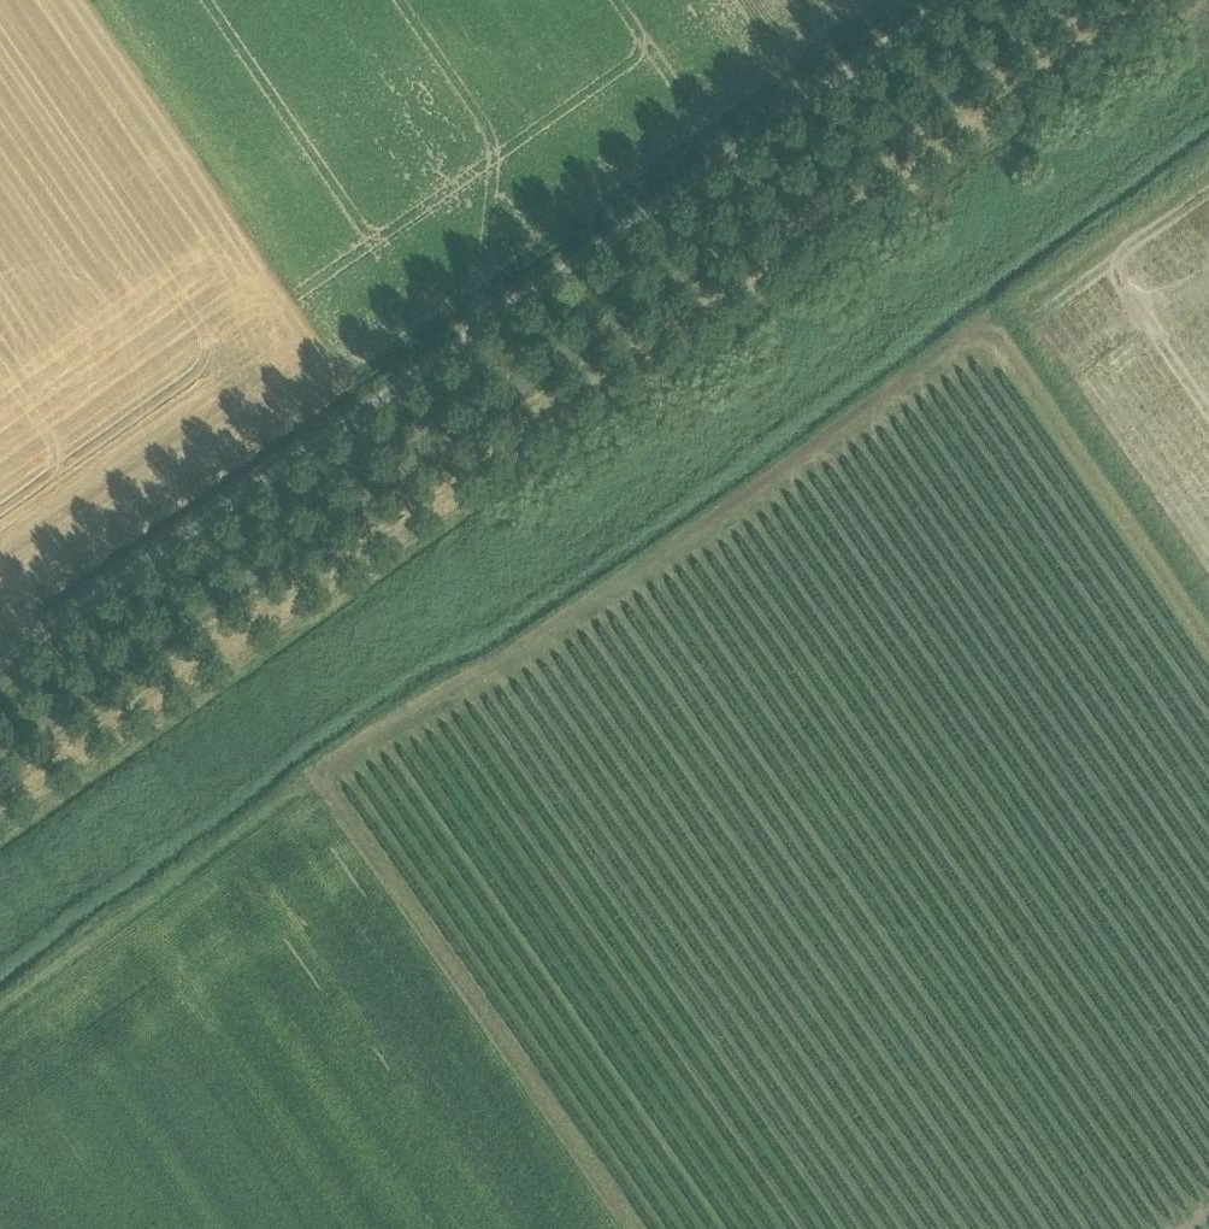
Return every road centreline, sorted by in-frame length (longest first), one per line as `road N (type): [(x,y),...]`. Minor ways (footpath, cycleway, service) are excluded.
road 1 (track): [(958,0),(0,668)]

